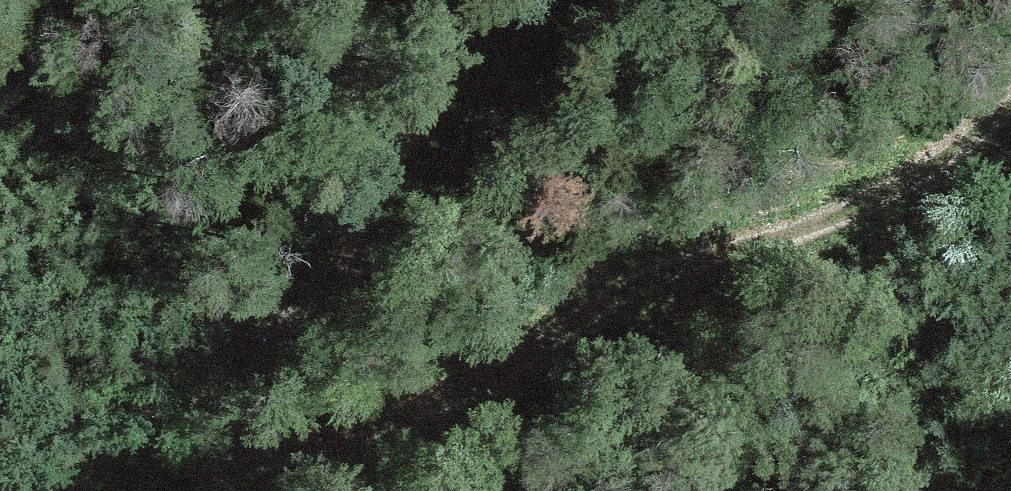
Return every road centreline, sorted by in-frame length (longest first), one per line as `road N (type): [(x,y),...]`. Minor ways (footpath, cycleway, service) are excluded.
road 1 (track): [(1010,107),(939,167),(828,220),(680,264),(550,333),(478,385),(166,490)]
road 2 (track): [(96,490),(275,333),(371,235),(475,81),(579,0)]

